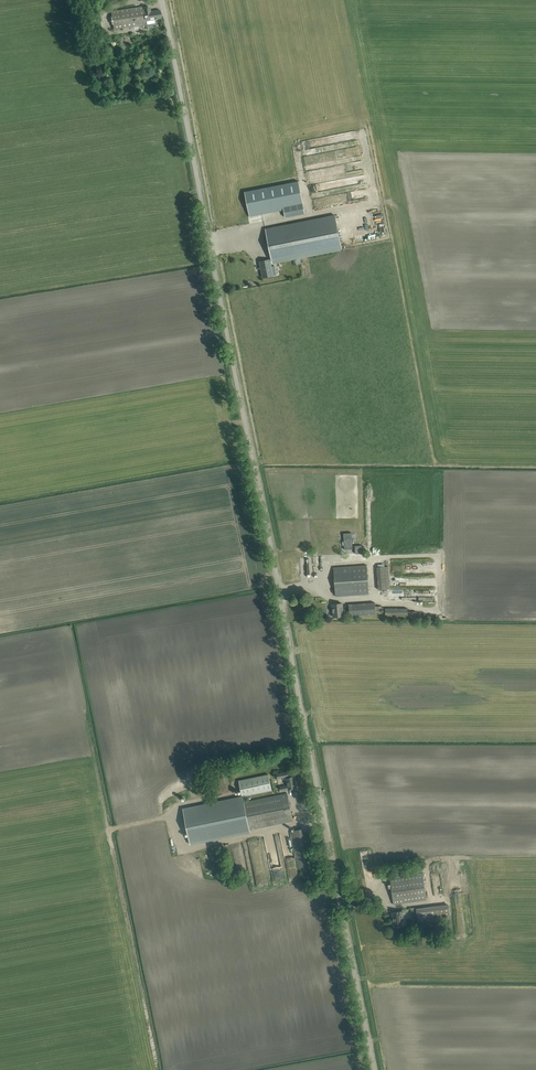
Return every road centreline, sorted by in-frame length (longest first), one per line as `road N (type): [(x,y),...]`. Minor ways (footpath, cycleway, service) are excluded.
road 1 (unclassified): [(377,1069),(163,0)]

